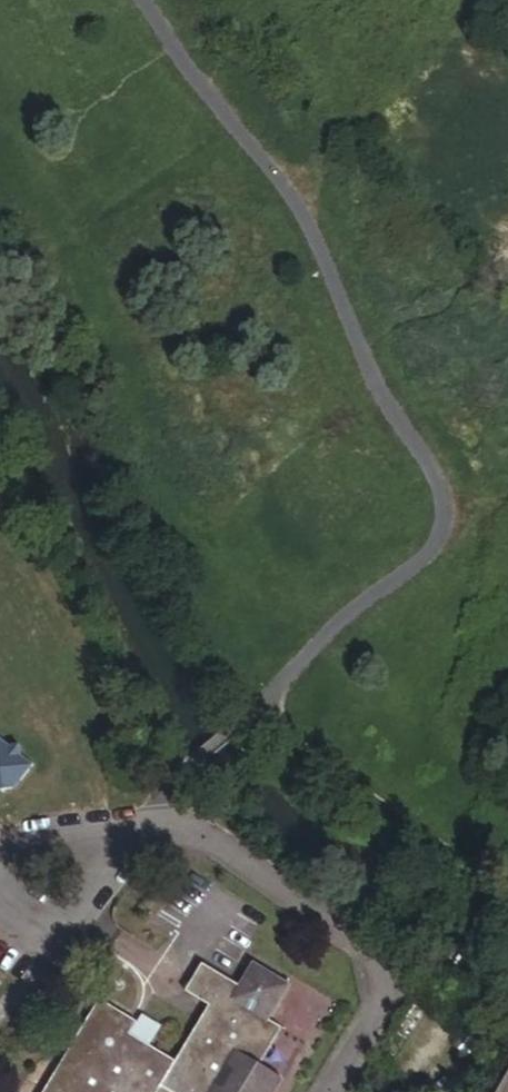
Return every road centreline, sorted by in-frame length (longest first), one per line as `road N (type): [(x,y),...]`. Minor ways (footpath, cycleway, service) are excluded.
road 1 (residential): [(161,827),(184,828),(372,953),(387,989),(382,1011),(334,1091)]

